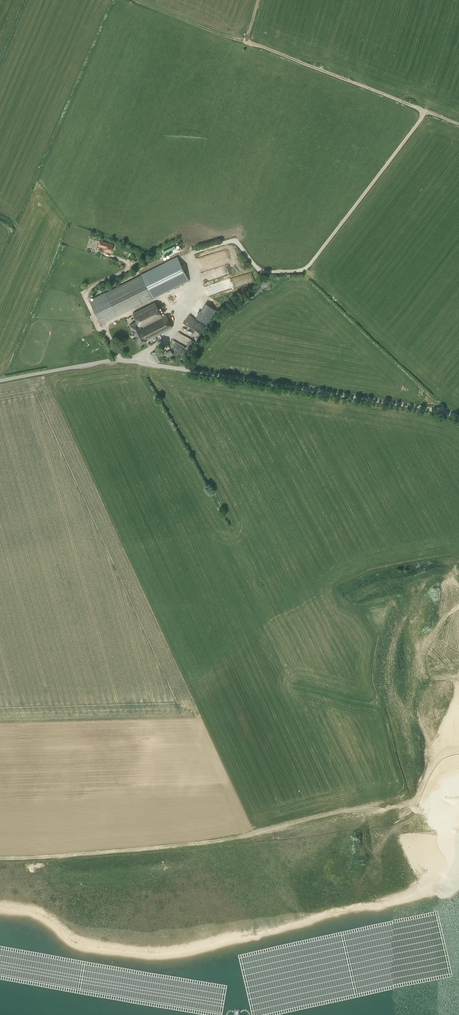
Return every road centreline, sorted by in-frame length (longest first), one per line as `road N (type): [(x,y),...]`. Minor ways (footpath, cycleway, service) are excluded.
road 1 (track): [(458,124),(424,110),(305,270),(259,272),(235,241),(194,252),(198,300),(144,365)]
road 2 (unclassified): [(458,419),(121,361),(0,381)]
road 3 (track): [(424,110),(246,41)]

